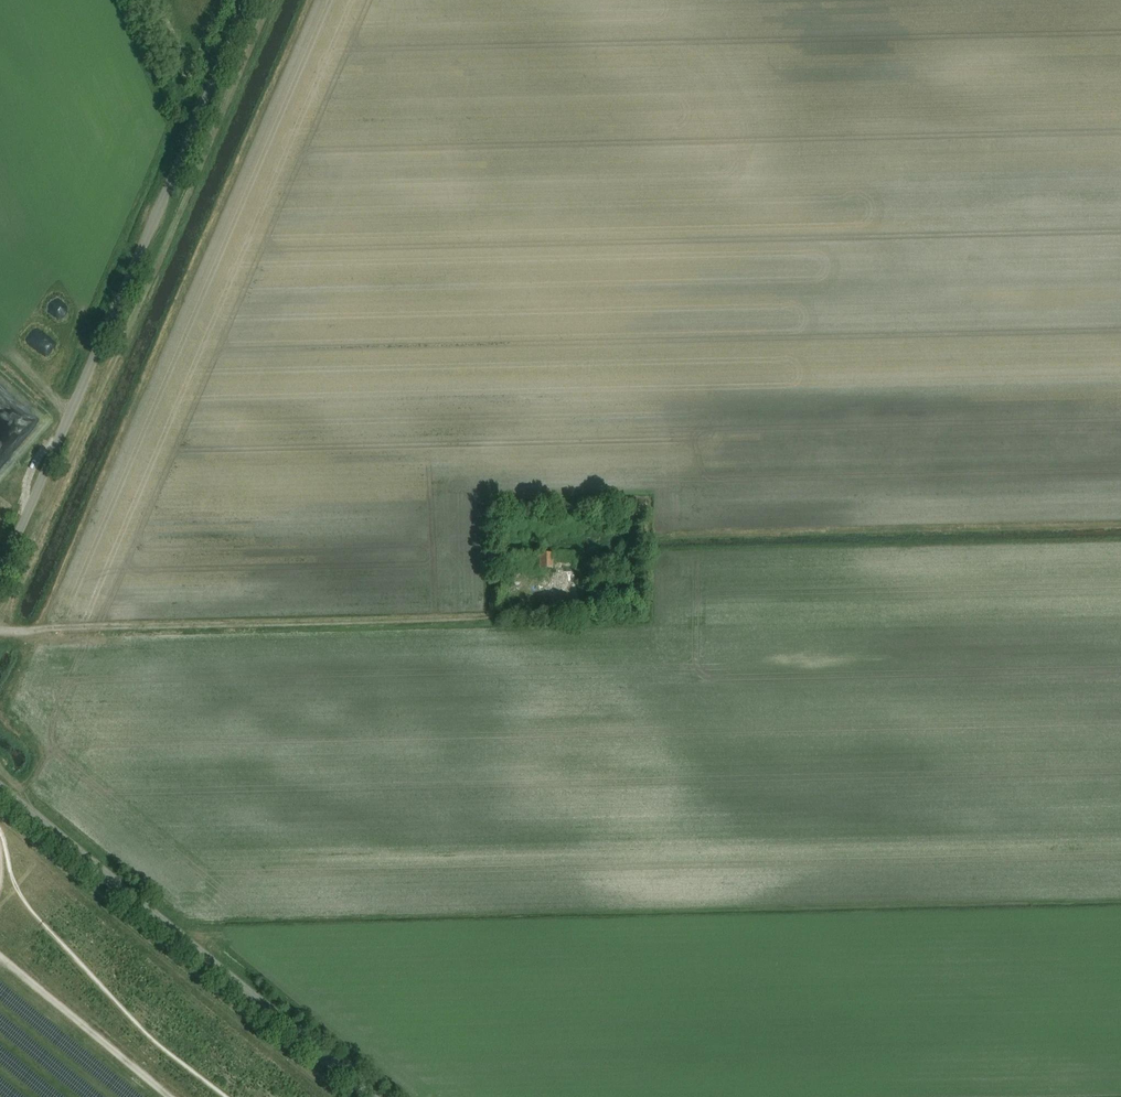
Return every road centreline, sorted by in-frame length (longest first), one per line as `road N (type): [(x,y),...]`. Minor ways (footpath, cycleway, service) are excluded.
road 1 (unclassified): [(0,574),(249,0)]
road 2 (track): [(0,632),(498,616)]
road 3 (tertiary): [(371,1096),(0,787)]

